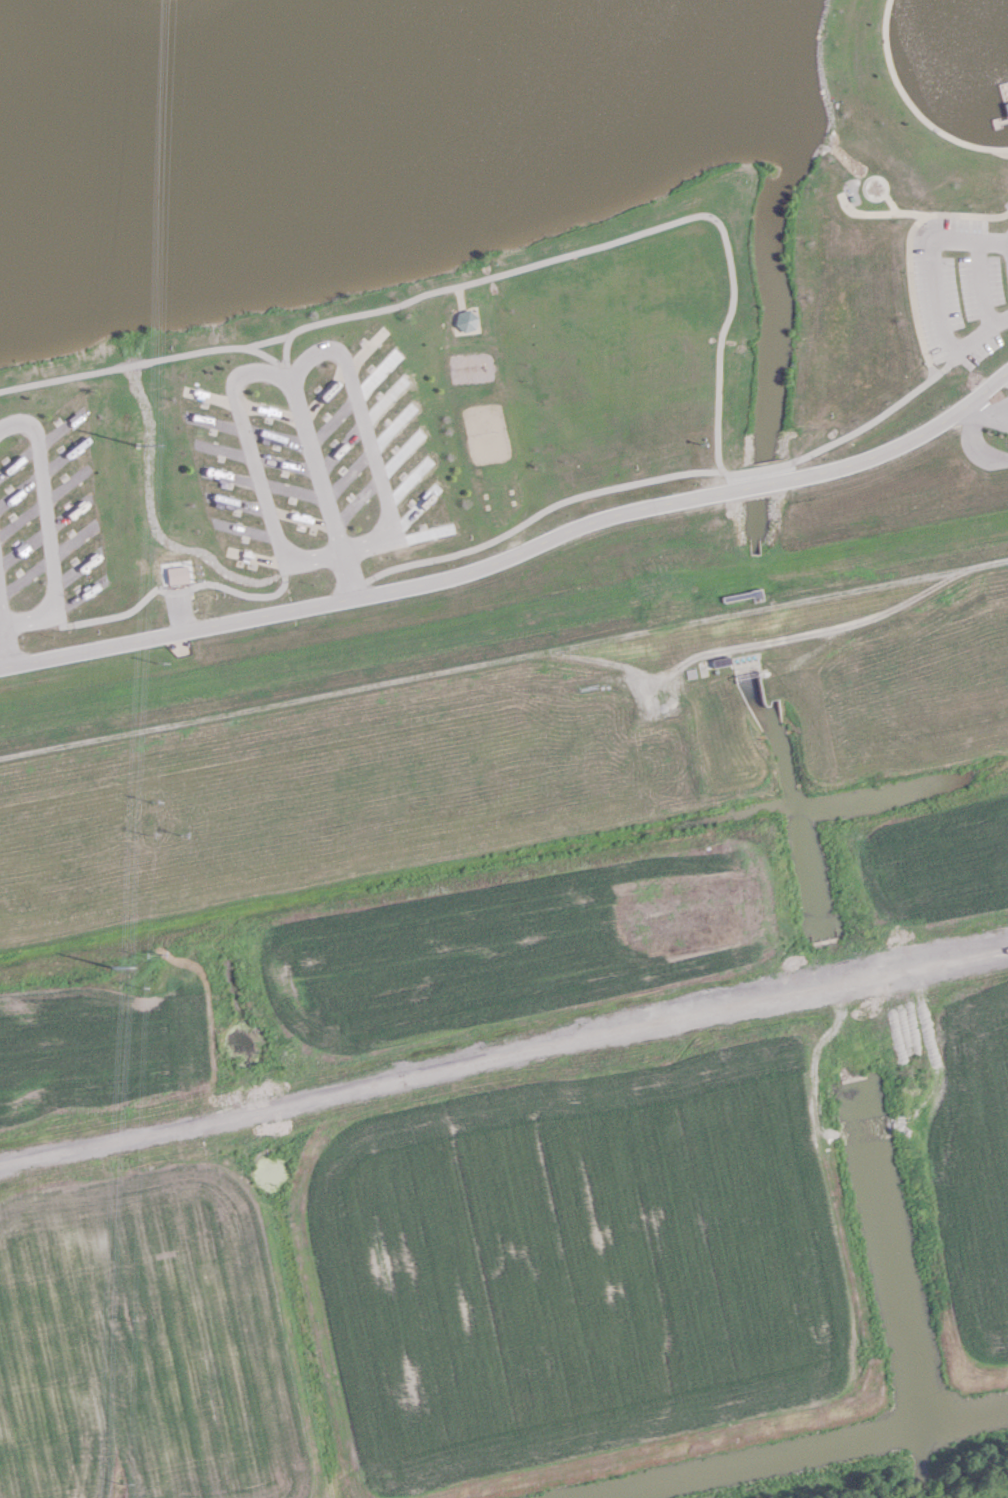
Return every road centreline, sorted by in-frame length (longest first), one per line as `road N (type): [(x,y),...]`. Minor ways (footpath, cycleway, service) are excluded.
road 1 (residential): [(727,489),(598,517),(451,576),(0,668)]
road 2 (residential): [(1007,369),(903,442),(793,478)]

